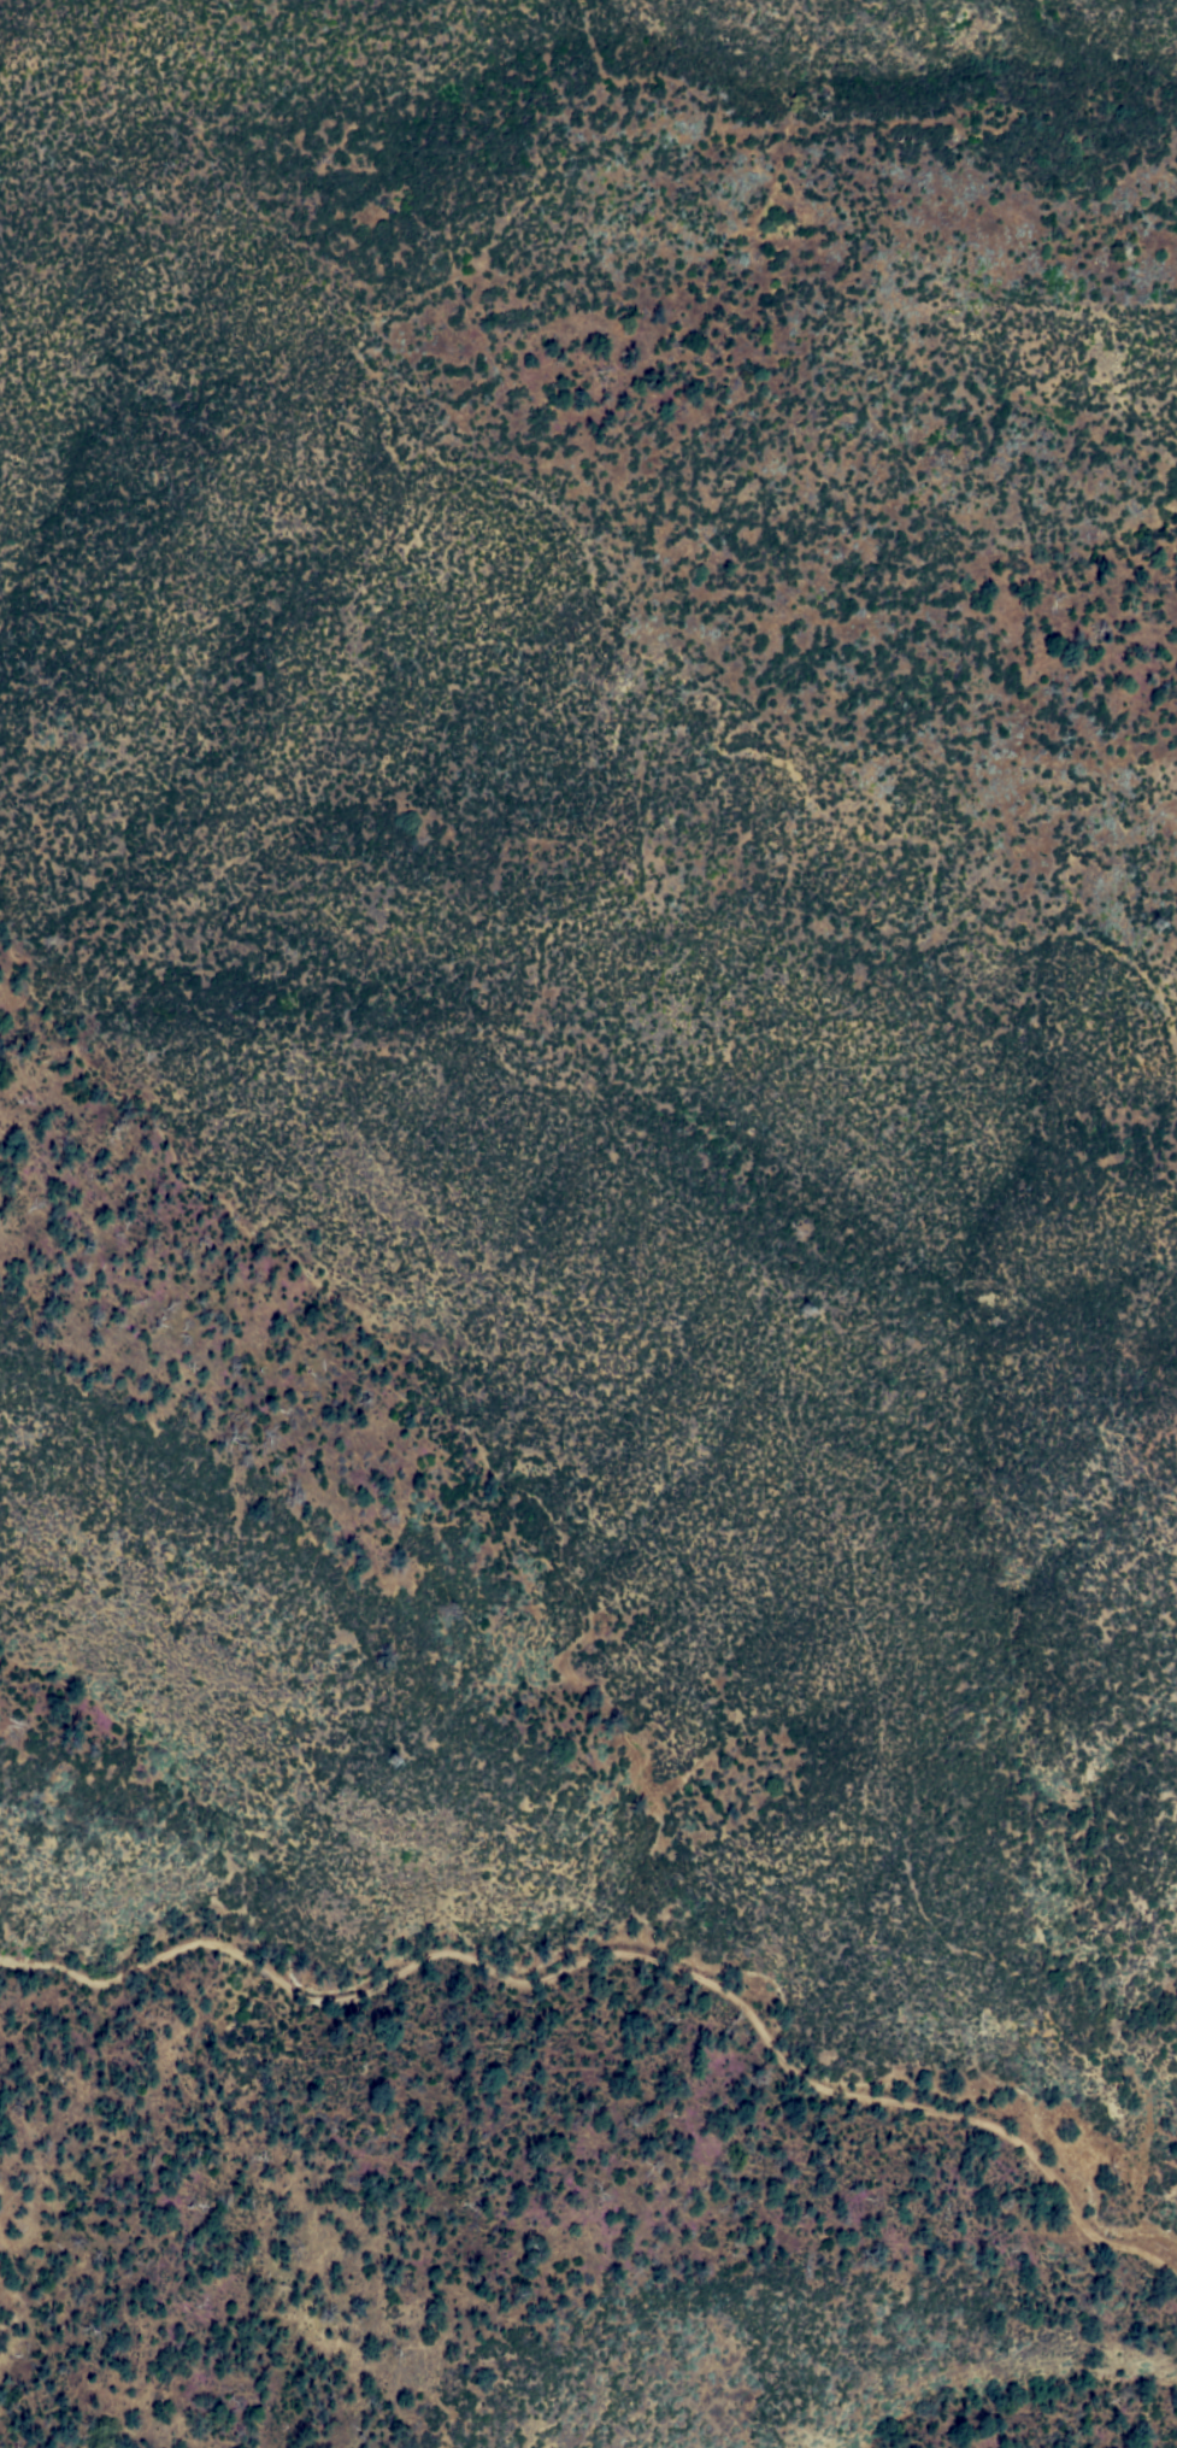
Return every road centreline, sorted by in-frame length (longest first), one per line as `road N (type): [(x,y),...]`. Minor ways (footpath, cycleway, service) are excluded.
road 1 (track): [(1176,2276),(1146,2254),(1090,2238),(1008,2136),(791,2078),(729,1998),(646,1961),(319,1998),(217,1949),(194,1948),(95,1986),(54,1971),(0,1968)]

